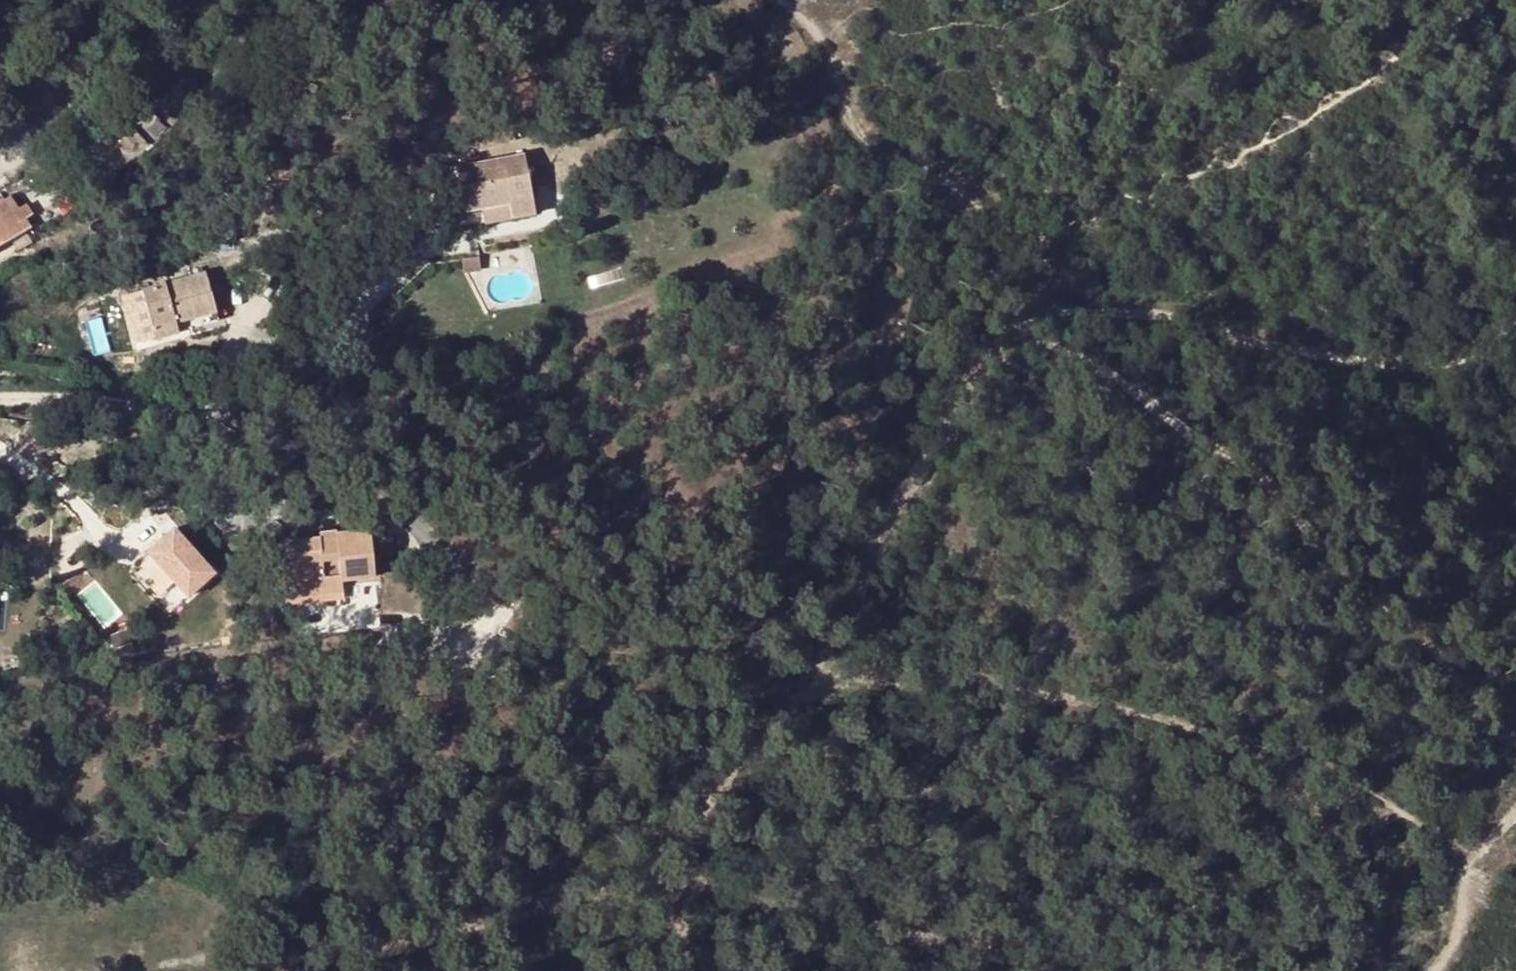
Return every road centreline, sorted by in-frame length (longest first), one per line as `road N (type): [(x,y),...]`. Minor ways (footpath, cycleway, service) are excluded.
road 1 (track): [(295,970),(663,885),(675,852),(795,699),(866,669),(871,639),(854,599),(858,572),(994,342),(1026,311),(1176,319),(1361,357),(1420,360),(1465,353),(1515,322)]
road 2 (track): [(1515,733),(1267,476),(1100,363),(1011,326)]
road 3 (track): [(711,970),(673,922),(663,885),(757,896),(1041,970)]
road 4 (track): [(779,0),(834,59),(847,122),(983,201),(1022,235),(1033,271),(1026,311)]
road 5 (track): [(1435,970),(1460,927),(1469,857),(1515,813)]

